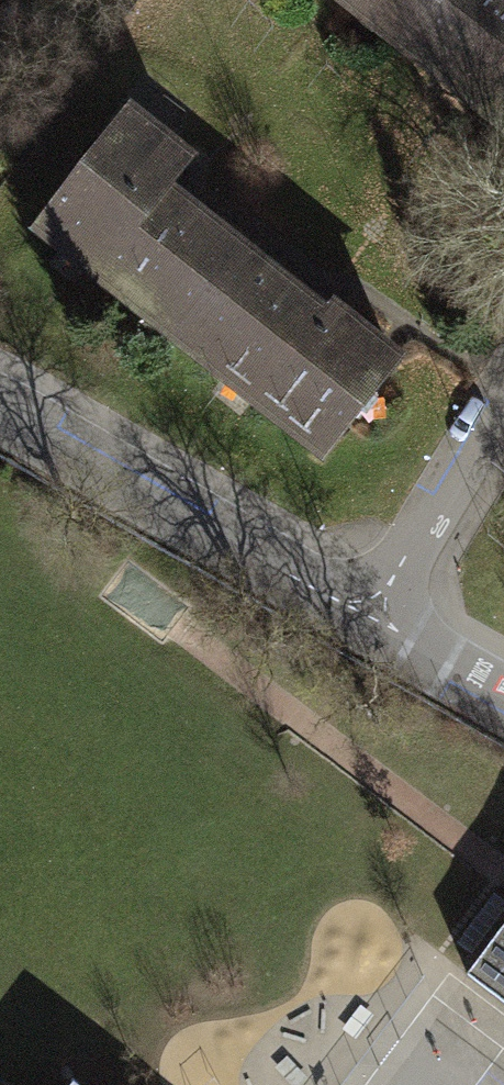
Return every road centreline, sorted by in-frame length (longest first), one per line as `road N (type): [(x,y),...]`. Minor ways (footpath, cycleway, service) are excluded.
road 1 (residential): [(374,620),(0,412)]
road 2 (residential): [(374,620),(503,397)]
road 3 (residential): [(503,696),(374,620)]

